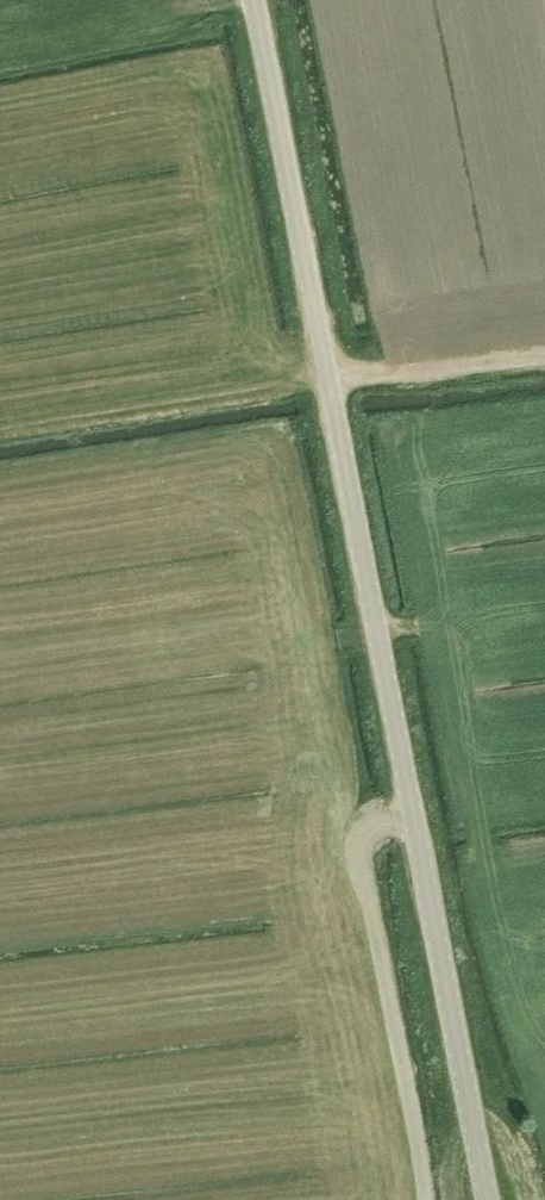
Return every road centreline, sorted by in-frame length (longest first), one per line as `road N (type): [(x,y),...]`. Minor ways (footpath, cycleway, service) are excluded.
road 1 (tertiary): [(487,1199),(255,0)]
road 2 (track): [(426,1199),(360,859),(372,831),(411,811)]
road 3 (track): [(329,381),(422,381),(544,365)]

